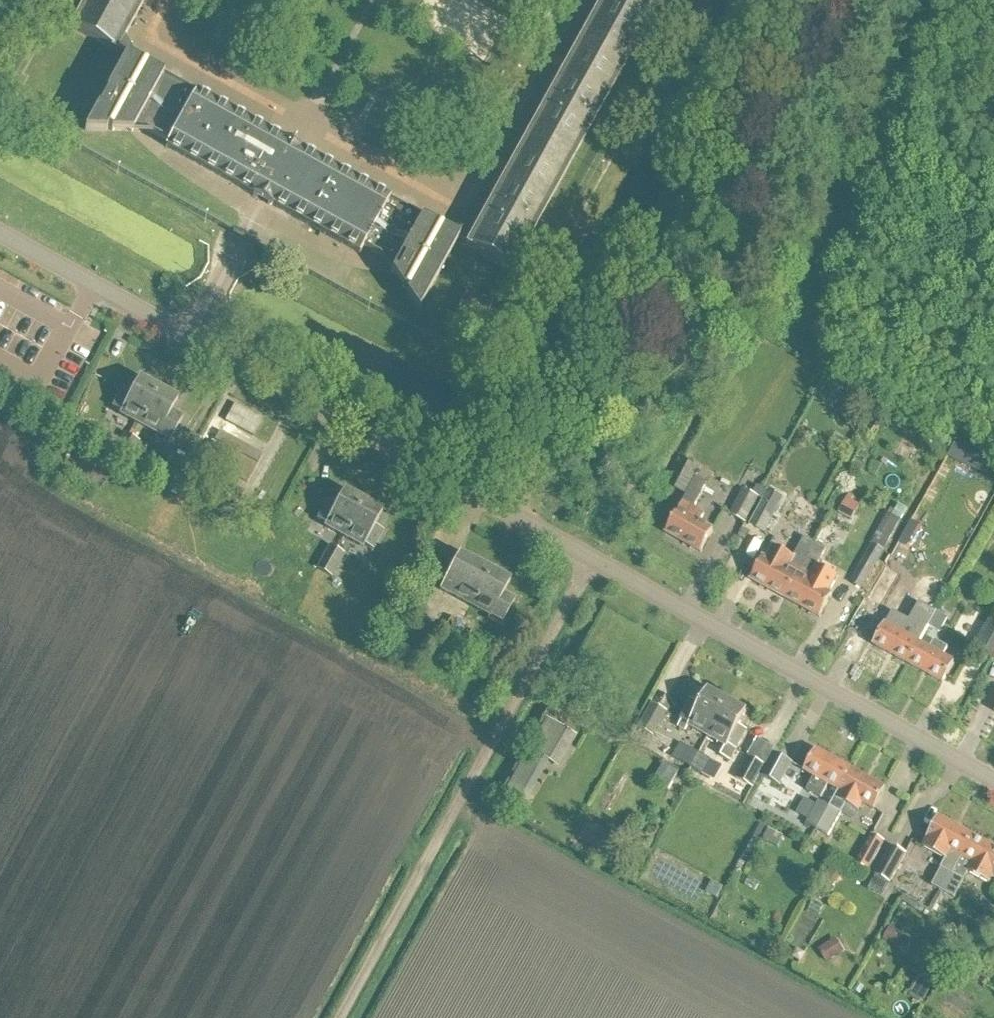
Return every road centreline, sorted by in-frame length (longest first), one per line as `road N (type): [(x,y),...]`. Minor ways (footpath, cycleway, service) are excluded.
road 1 (unclassified): [(993,780),(0,233)]
road 2 (track): [(796,0),(515,517)]
road 3 (track): [(592,559),(338,1017)]

